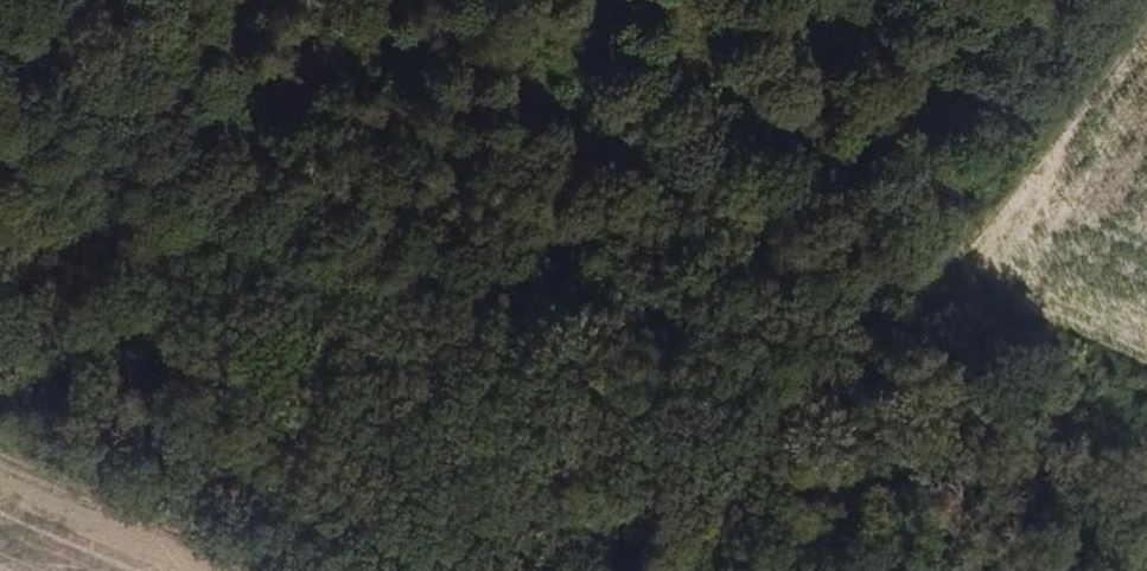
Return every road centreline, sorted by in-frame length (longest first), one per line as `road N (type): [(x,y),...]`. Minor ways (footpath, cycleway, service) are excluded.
road 1 (track): [(0,459),(282,570)]

